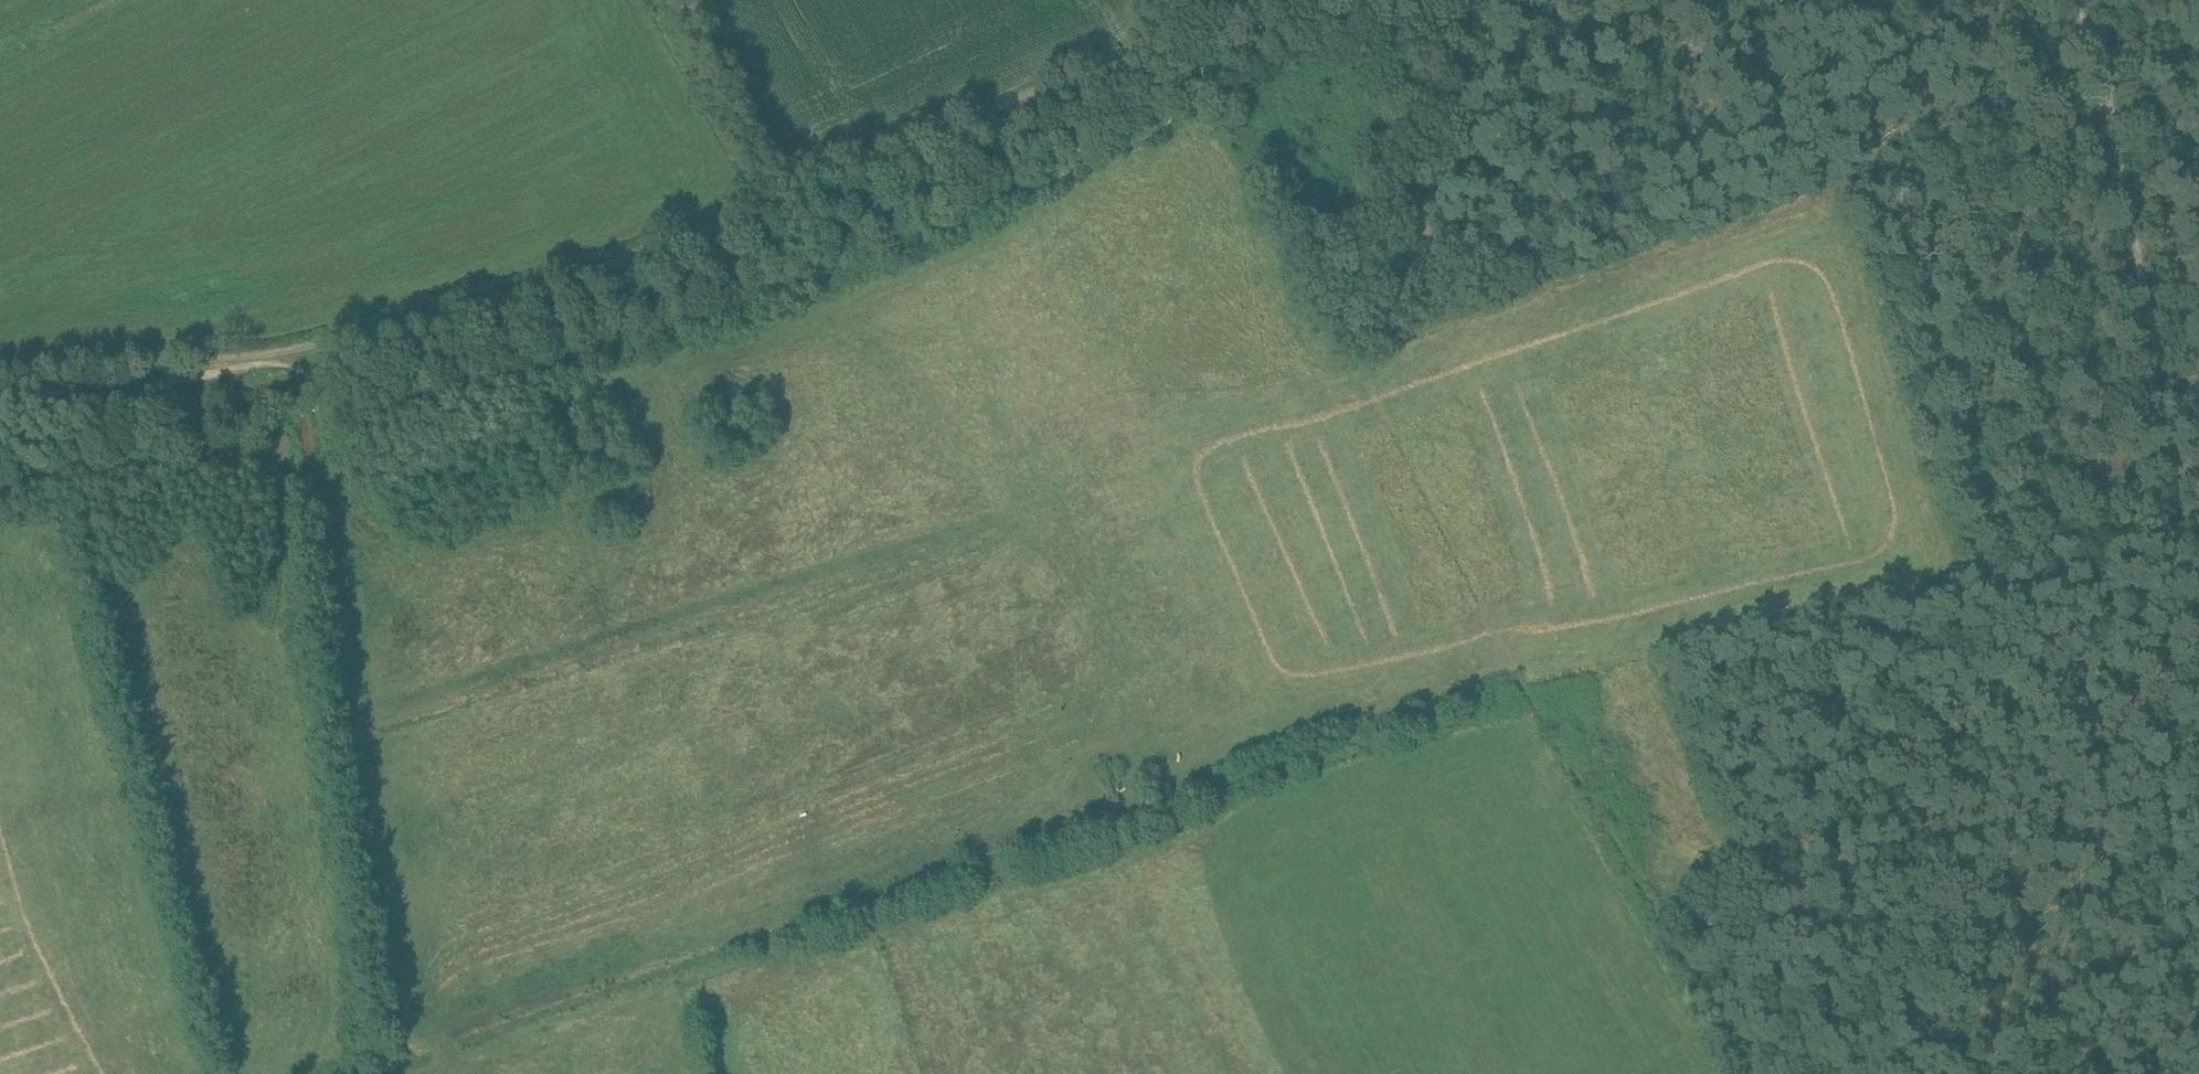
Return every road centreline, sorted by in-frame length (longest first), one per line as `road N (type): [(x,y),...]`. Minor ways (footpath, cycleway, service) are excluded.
road 1 (track): [(2067,0),(2095,45),(2119,157),(2175,509)]
road 2 (track): [(2175,509),(2198,640)]

